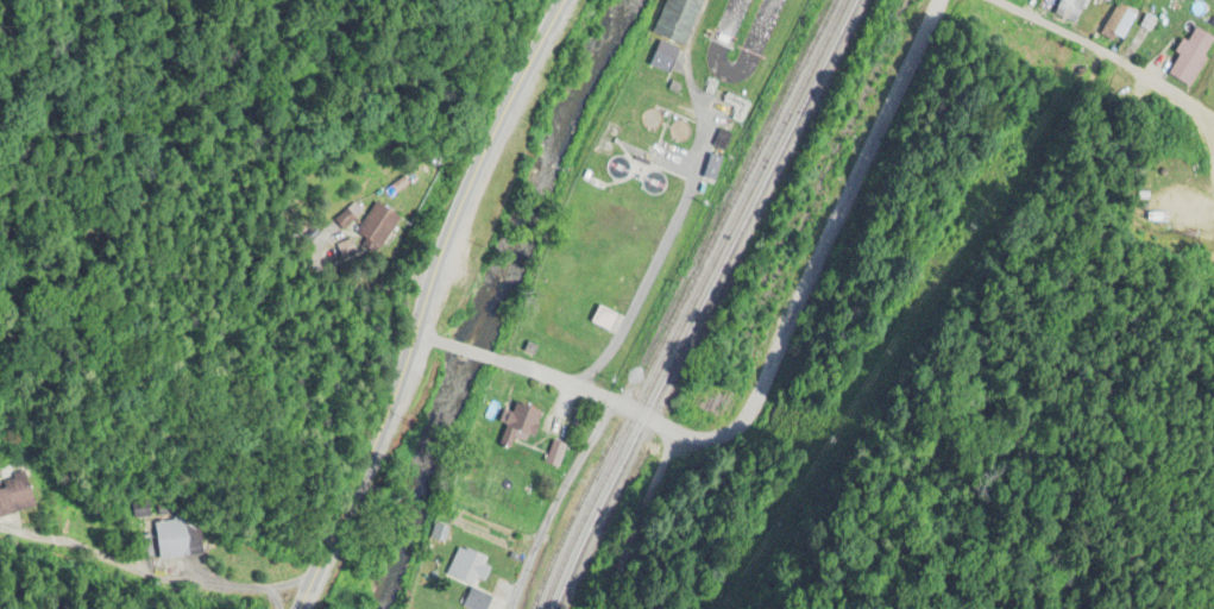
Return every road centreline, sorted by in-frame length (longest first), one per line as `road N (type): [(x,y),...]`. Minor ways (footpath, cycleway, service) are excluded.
road 1 (residential): [(496,362),(702,439),(731,427),(947,0)]
road 2 (secondary): [(293,608),(573,0)]
road 3 (residential): [(1004,0),(1213,120)]
road 4 (residential): [(611,400),(539,536),(512,608)]

